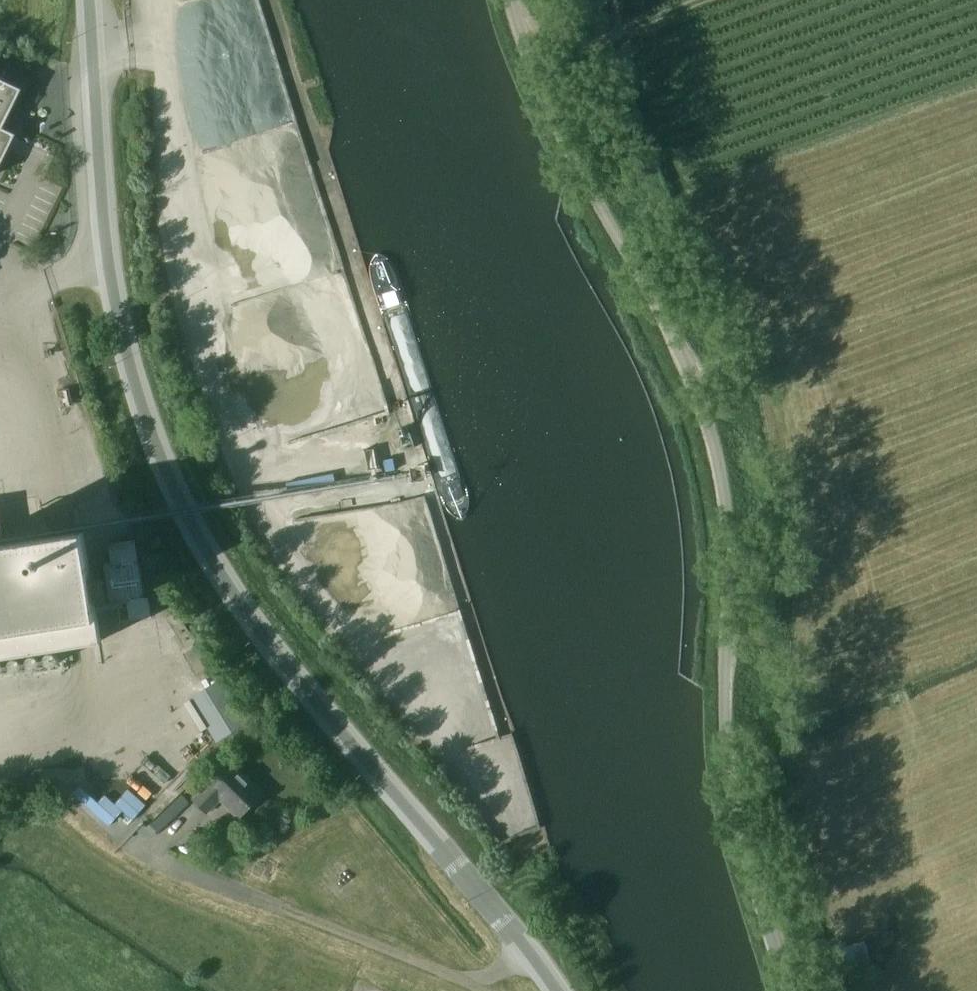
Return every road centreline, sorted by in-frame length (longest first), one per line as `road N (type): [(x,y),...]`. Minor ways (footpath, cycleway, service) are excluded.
road 1 (secondary): [(557,990),(265,640),(164,469),(117,315),(106,249),(89,0)]
road 2 (unclassified): [(787,990),(739,835),(727,763),(729,551),(717,453),(658,312),(562,141),(507,0)]

